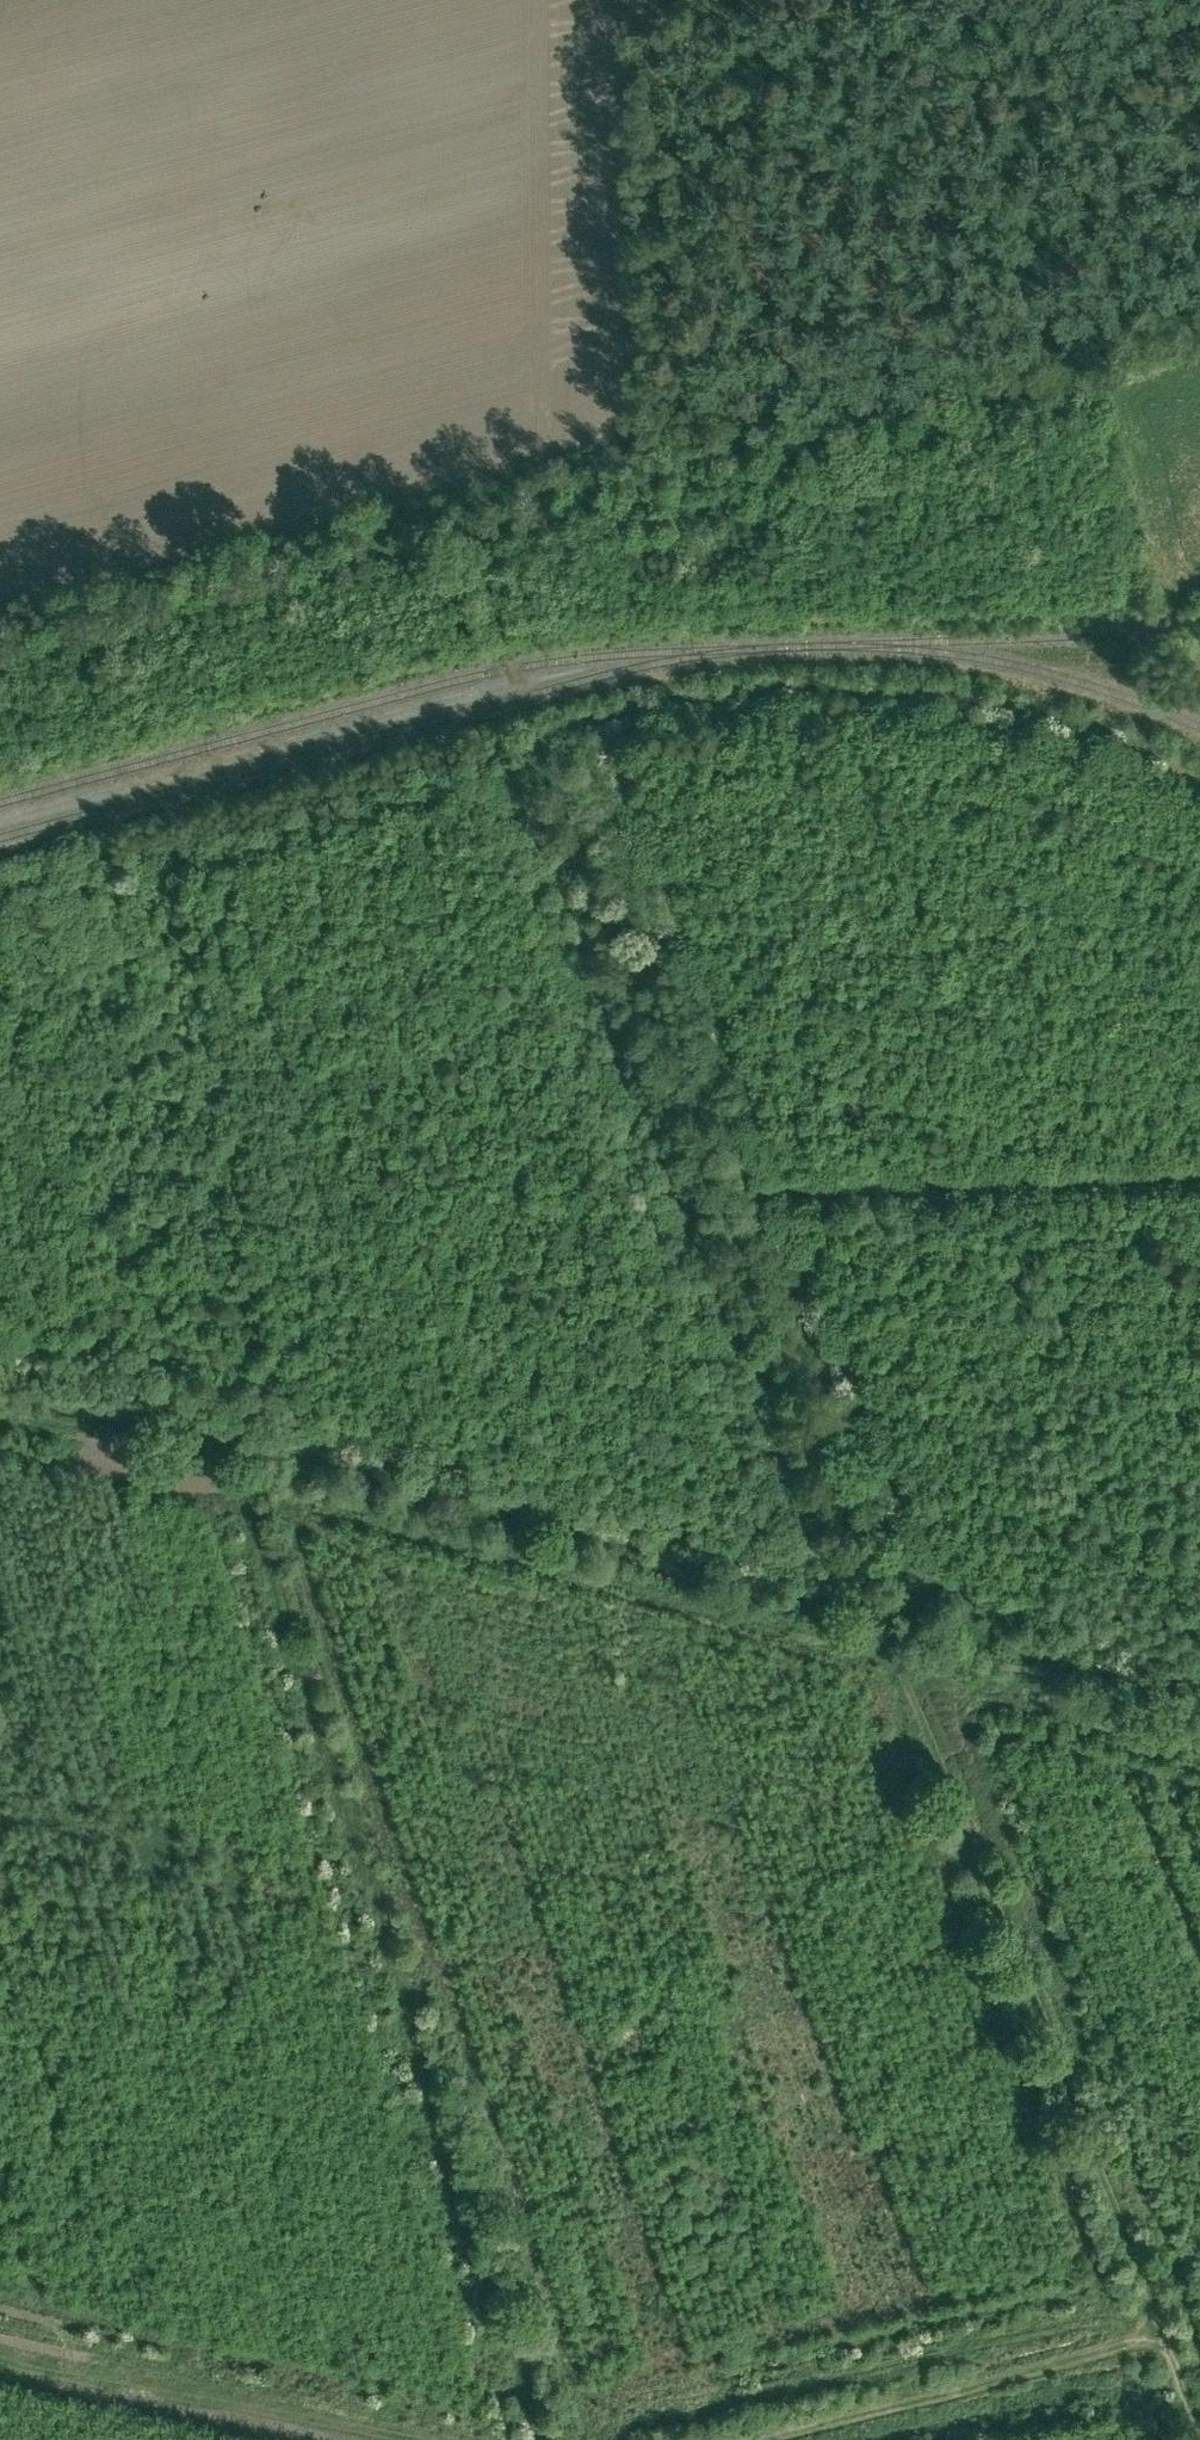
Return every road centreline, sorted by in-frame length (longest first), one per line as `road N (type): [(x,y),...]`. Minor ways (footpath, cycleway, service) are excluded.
road 1 (track): [(587,839),(1199,2424)]
road 2 (track): [(472,2439),(260,2161),(111,2019)]
road 3 (track): [(1171,2351),(1150,2341),(1123,2346),(780,2439)]

